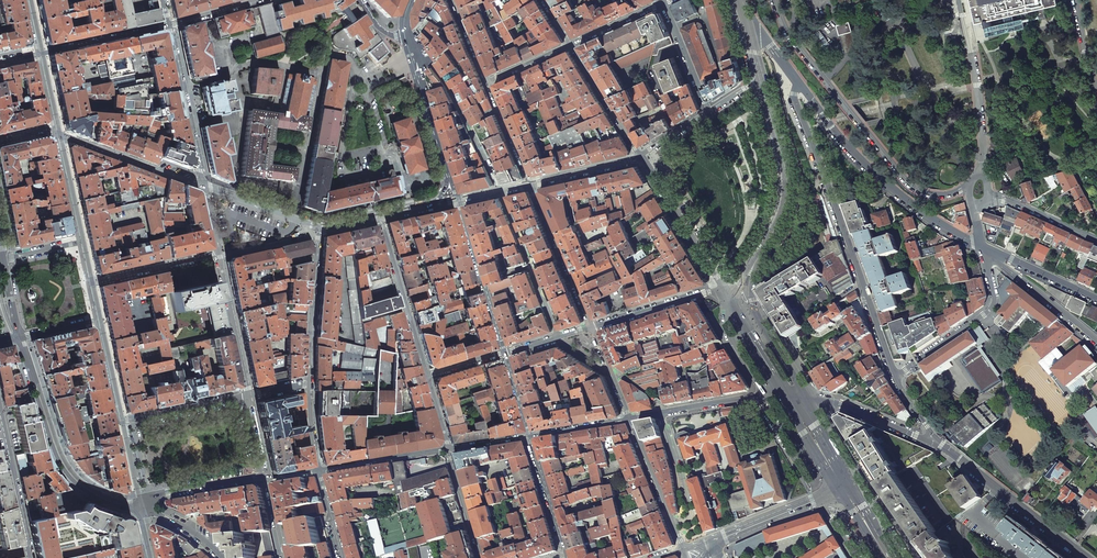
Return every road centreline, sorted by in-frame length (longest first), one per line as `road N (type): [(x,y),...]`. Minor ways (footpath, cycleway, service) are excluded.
road 1 (residential): [(895,376),(795,102),(798,84)]
road 2 (residential): [(967,188),(942,195),(913,186),(788,32),(774,0)]
road 3 (residential): [(798,84),(889,186),(984,249)]
road 4 (residential): [(21,338),(55,450),(71,478),(112,505),(141,502)]
road 5 (secondary): [(750,273),(785,197),(760,79)]
road 6 (tertiary): [(1088,557),(934,441)]
road 7 (residential): [(984,249),(997,304),(895,376)]
road 8 (residential): [(411,0),(405,37),(447,172)]
road 9 (residential): [(959,0),(976,85),(981,173)]
road 10 (residential): [(426,375),(378,217)]
road 11 (residential): [(727,296),(640,157)]
road 12 (residential): [(204,185),(170,25)]
road 13 (residential): [(457,199),(503,352)]
road 14 (residential): [(204,185),(55,133)]
road 15 (residential): [(311,384),(319,227)]
road 16 (residential): [(592,326),(531,184)]
road 17 (residential): [(984,249),(1096,343)]
road 18 (residential): [(686,552),(629,419)]
road 19 (residential): [(218,254),(249,395)]
road 20 (secondary): [(712,543),(845,489)]
road 21 (residential): [(31,557),(0,419)]
road 22 (residential): [(727,296),(708,291),(592,326)]
road 23 (secondary): [(805,396),(755,310),(750,273)]
road 24 (tertiary): [(805,396),(934,441)]
road 25 (residential): [(37,52),(170,25)]
road 26 (residential): [(88,284),(218,254)]
road 27 (residential): [(629,419),(760,395)]
road 28 (residential): [(640,157),(572,44)]
road 29 (residential): [(319,470),(449,449)]
road 30 (residential): [(529,436),(566,557)]
road 31 (residential): [(984,249),(1096,300)]
road 32 (residential): [(319,227),(204,185)]

